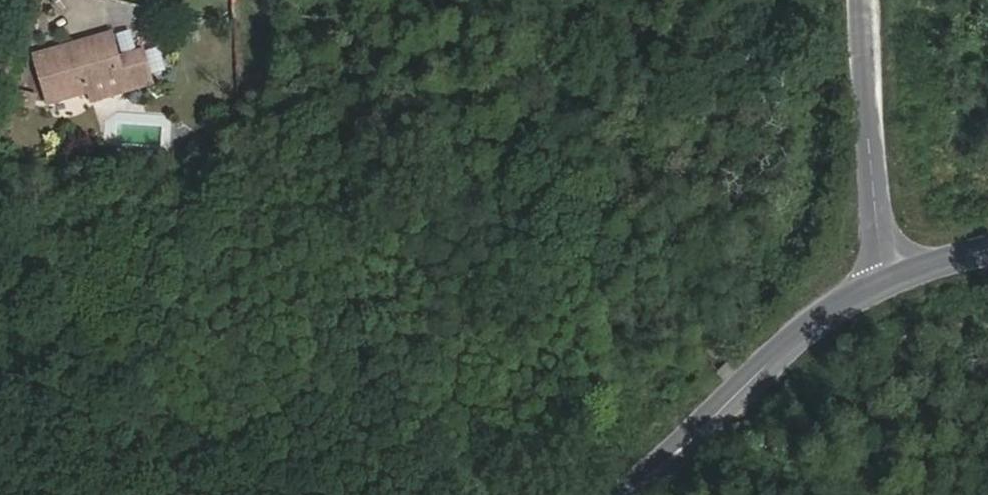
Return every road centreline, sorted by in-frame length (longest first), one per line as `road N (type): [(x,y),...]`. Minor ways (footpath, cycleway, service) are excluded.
road 1 (tertiary): [(878,287),(788,337),(637,494)]
road 2 (tertiary): [(878,287),(876,0)]

